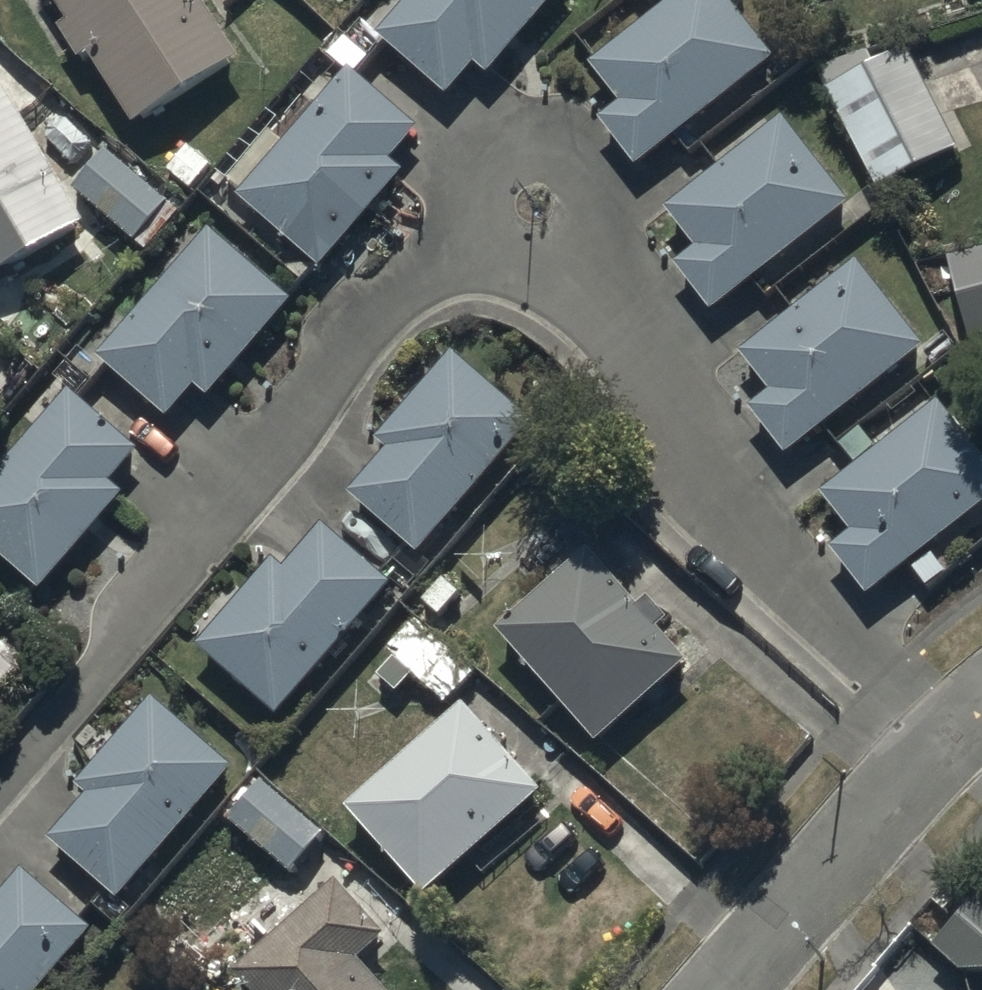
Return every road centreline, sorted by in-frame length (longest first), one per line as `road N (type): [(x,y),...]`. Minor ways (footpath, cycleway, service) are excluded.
road 1 (residential): [(437,280),(388,317),(0,779)]
road 2 (residential): [(954,737),(603,317)]
road 3 (residential): [(603,317),(610,196),(591,156),(574,146),(530,142),(494,164),(457,213),(437,280)]
road 4 (residential): [(954,737),(728,989)]
road 5 (residential): [(603,317),(533,272),(507,266),(437,280)]

